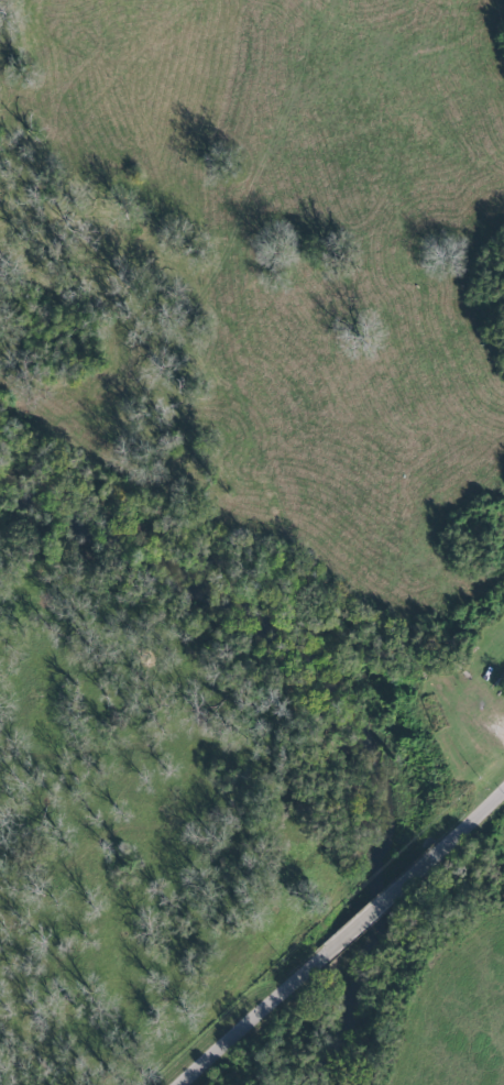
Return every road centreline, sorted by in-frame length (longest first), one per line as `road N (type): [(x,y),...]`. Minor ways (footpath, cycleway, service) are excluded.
road 1 (residential): [(179,1084),(503,797)]

